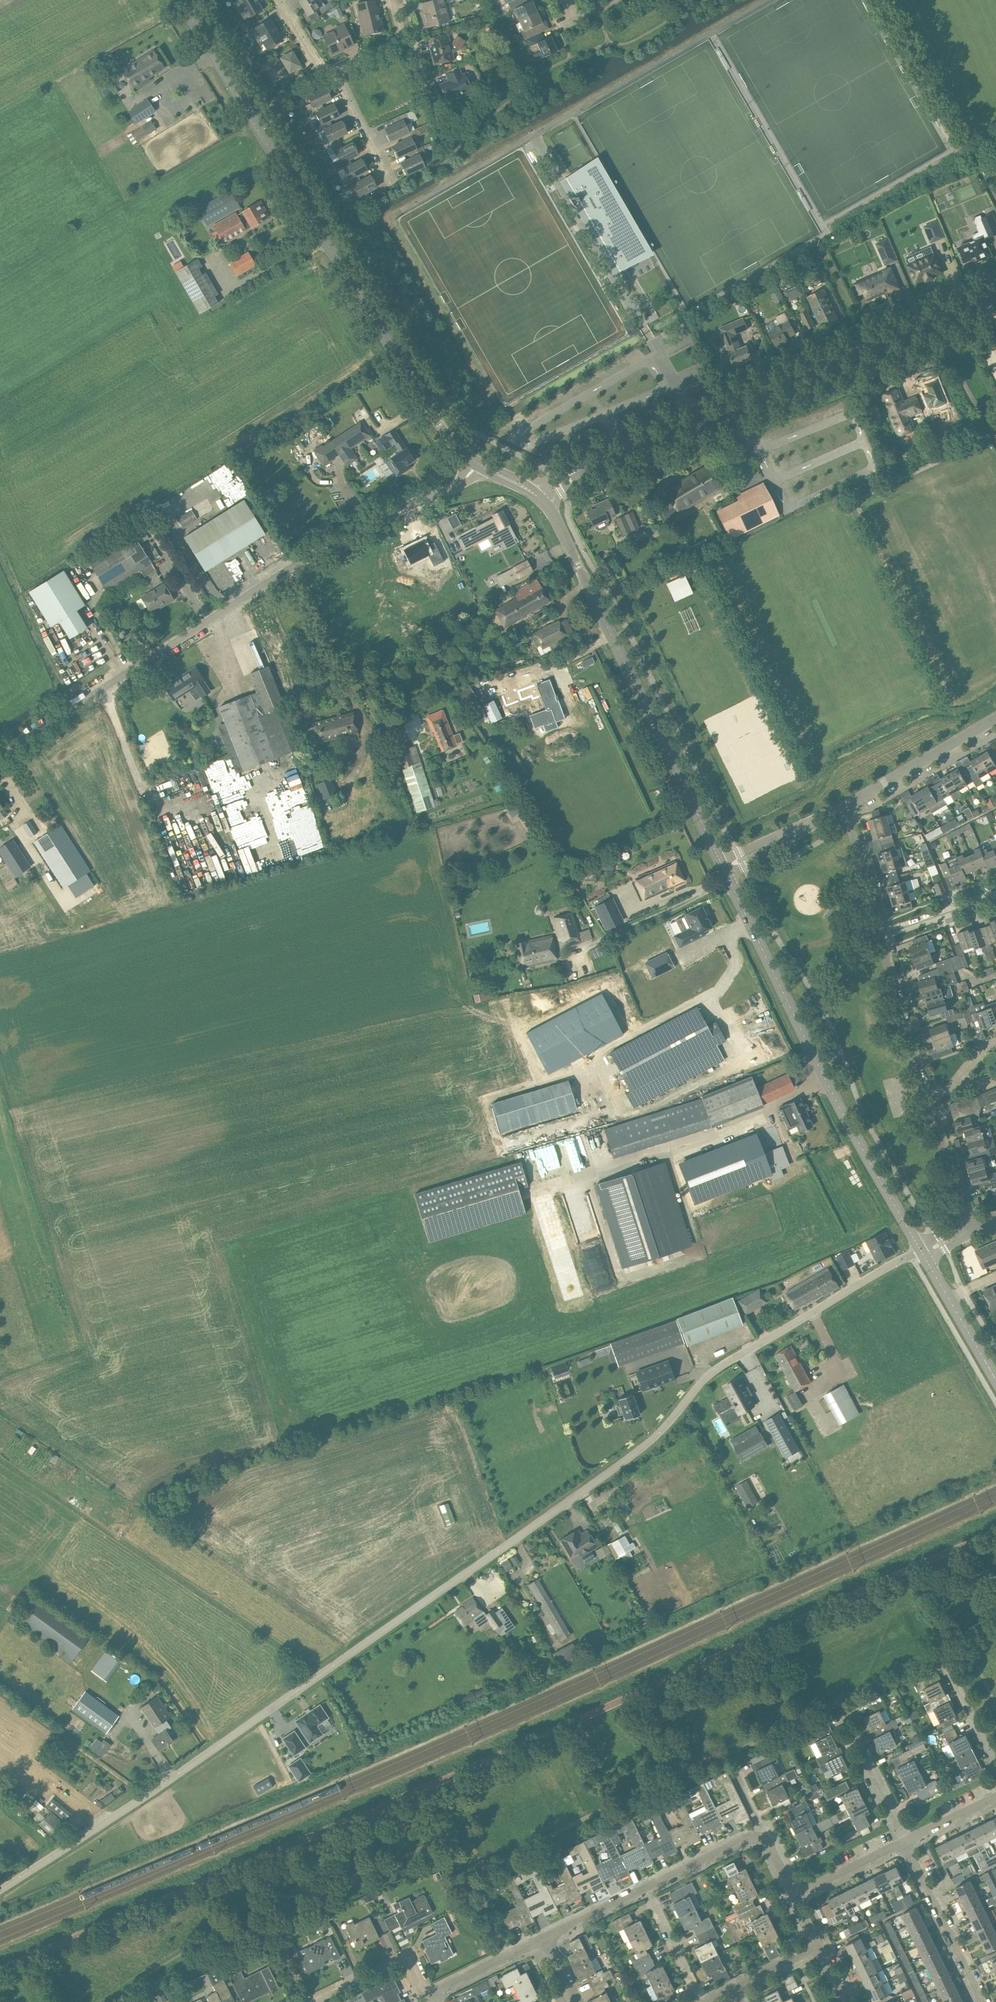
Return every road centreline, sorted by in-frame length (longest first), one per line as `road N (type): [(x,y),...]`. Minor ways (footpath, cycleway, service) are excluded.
road 1 (unclassified): [(0,1885),(64,1850),(622,1462),(719,1367),(921,1250)]
road 2 (unclassified): [(0,1969),(995,1531)]
road 3 (tertiary): [(466,457),(439,431),(181,0)]
road 4 (unclassified): [(0,754),(339,539),(457,487)]
road 5 (unclassified): [(540,499),(577,471),(995,295)]
road 6 (tertiary): [(921,1250),(724,870)]
road 7 (tertiary): [(724,870),(540,499)]
road 8 (residential): [(983,2001),(905,1841)]
road 9 (residential): [(842,807),(995,717)]
road 10 (residential): [(925,1096),(882,935)]
road 11 (residential): [(307,2001),(407,1958),(428,1995)]
road 12 (tertiary): [(995,1380),(921,1250)]
road 13 (residential): [(905,1841),(844,1712)]
road 14 (residential): [(967,1231),(925,1096)]
road 15 (residential): [(882,935),(842,807)]
road 16 (residential): [(724,870),(842,807)]
road 17 (residential): [(428,1995),(546,1937)]
road 18 (residential): [(394,187),(336,70)]
road 19 (residential): [(701,2001),(646,1888)]
road 20 (residential): [(792,1895),(905,1841)]
road 21 (residential): [(646,1888),(758,1837)]
road 22 (residential): [(882,935),(995,895)]

